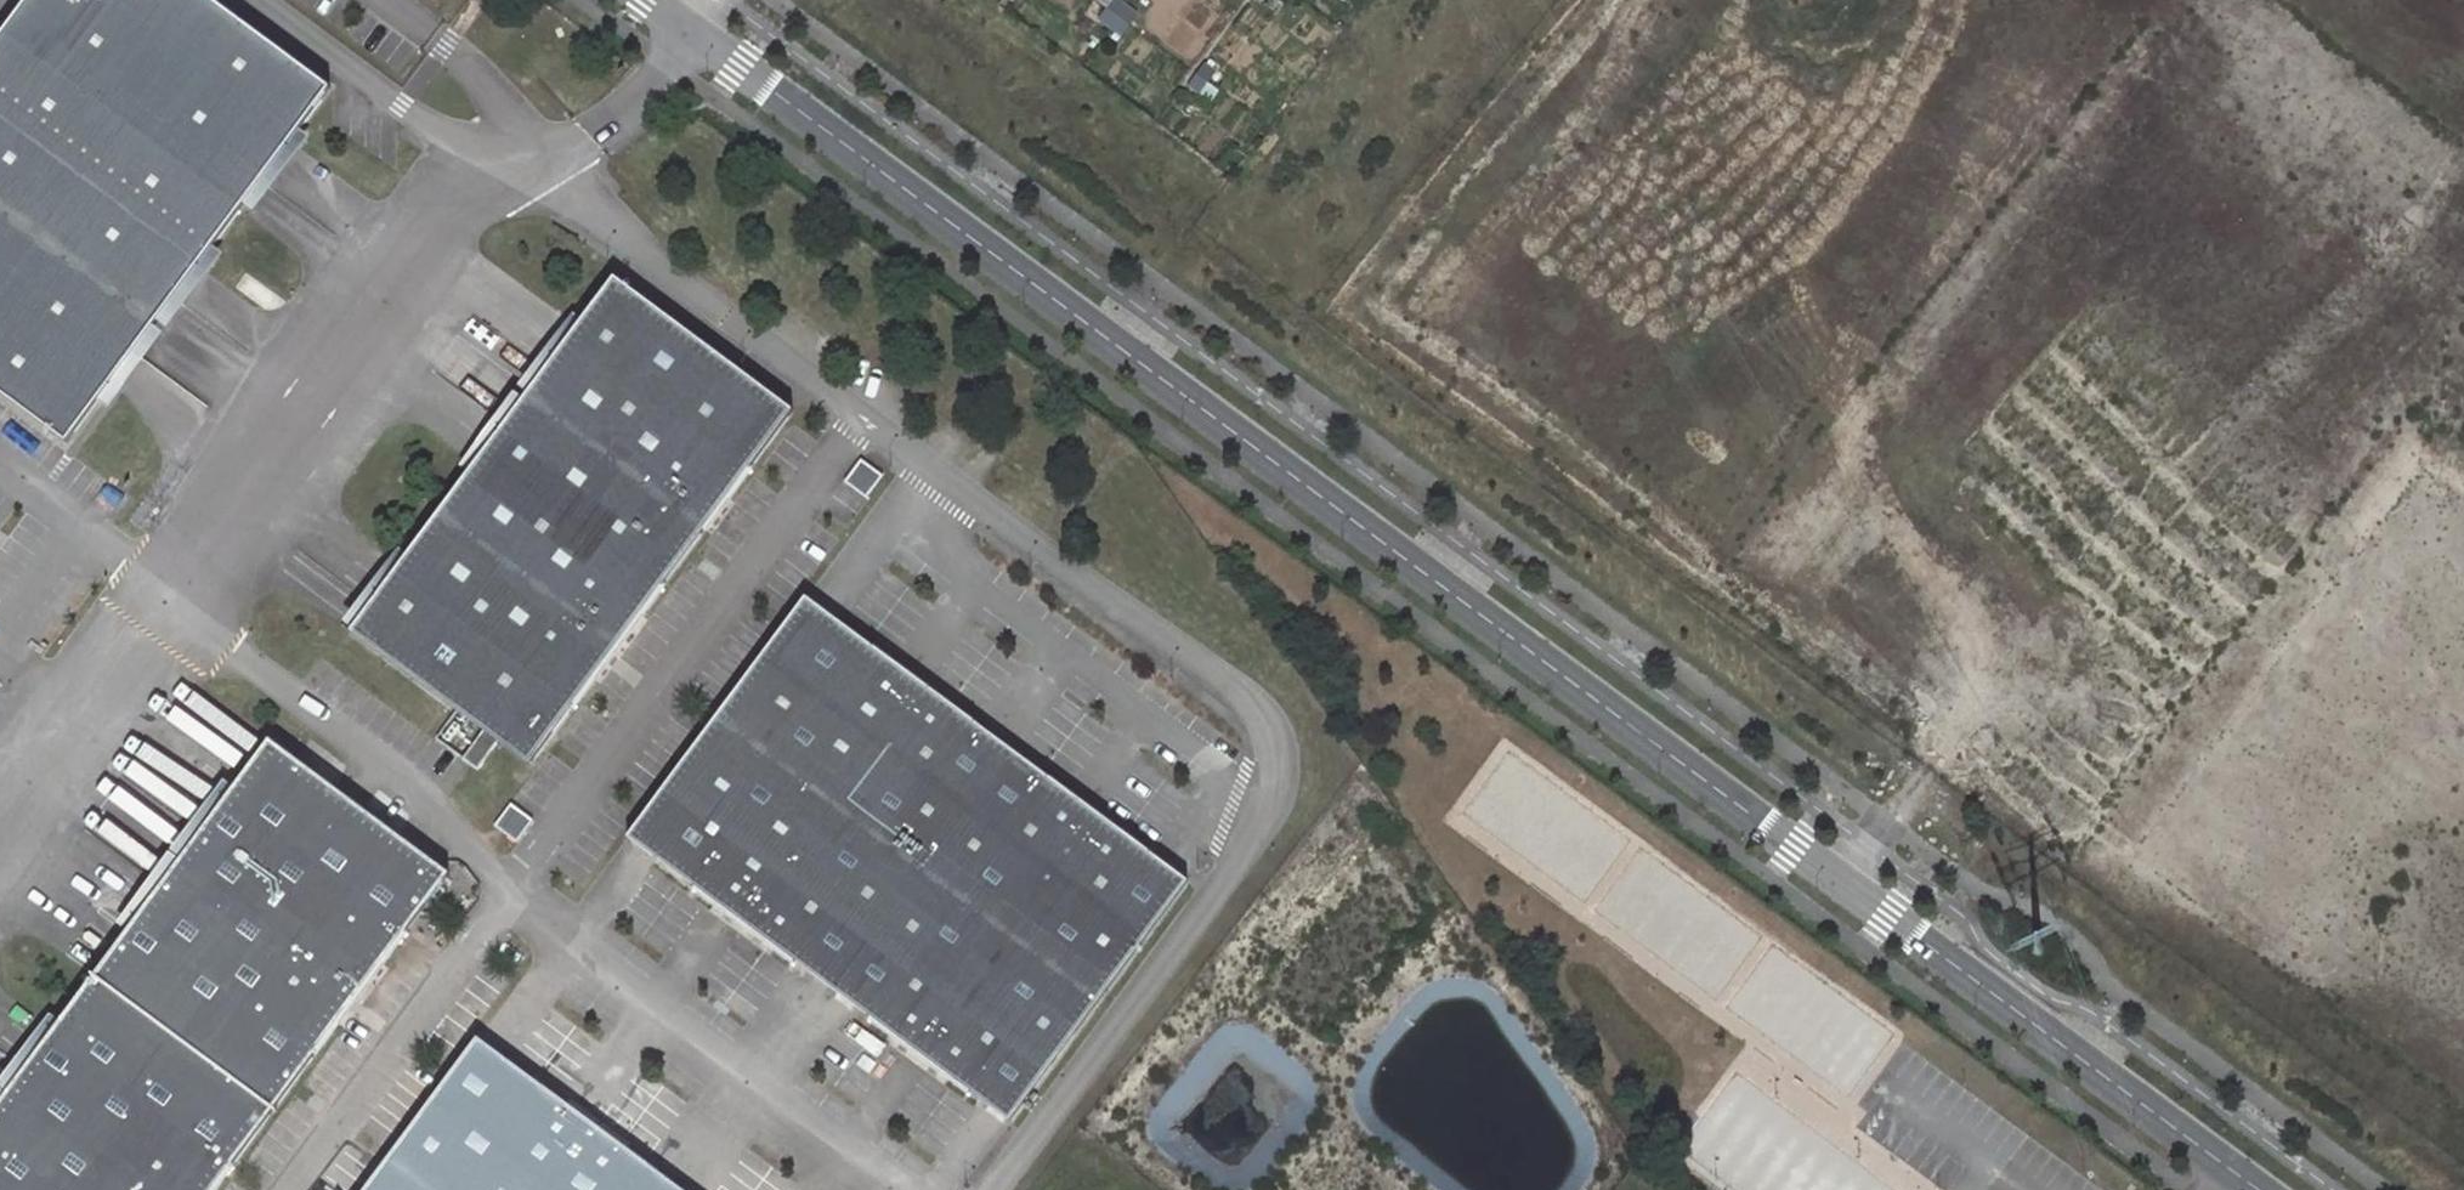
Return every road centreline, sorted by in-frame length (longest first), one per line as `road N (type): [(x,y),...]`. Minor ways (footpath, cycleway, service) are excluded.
road 1 (unclassified): [(650,0),(2258,1189)]

